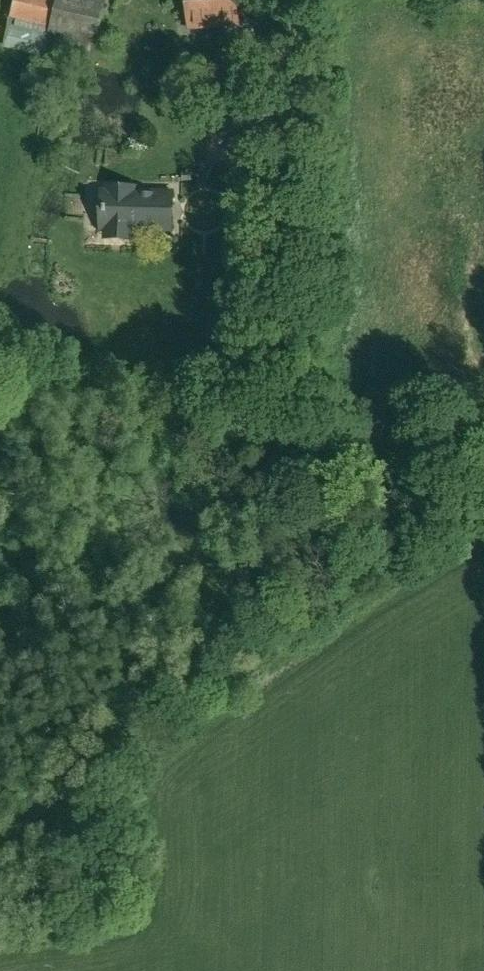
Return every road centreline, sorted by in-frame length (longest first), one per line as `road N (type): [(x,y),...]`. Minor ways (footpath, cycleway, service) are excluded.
road 1 (unclassified): [(277,575),(270,552),(287,0)]
road 2 (unclassified): [(0,844),(277,575)]
road 3 (unclassified): [(277,575),(483,445)]

